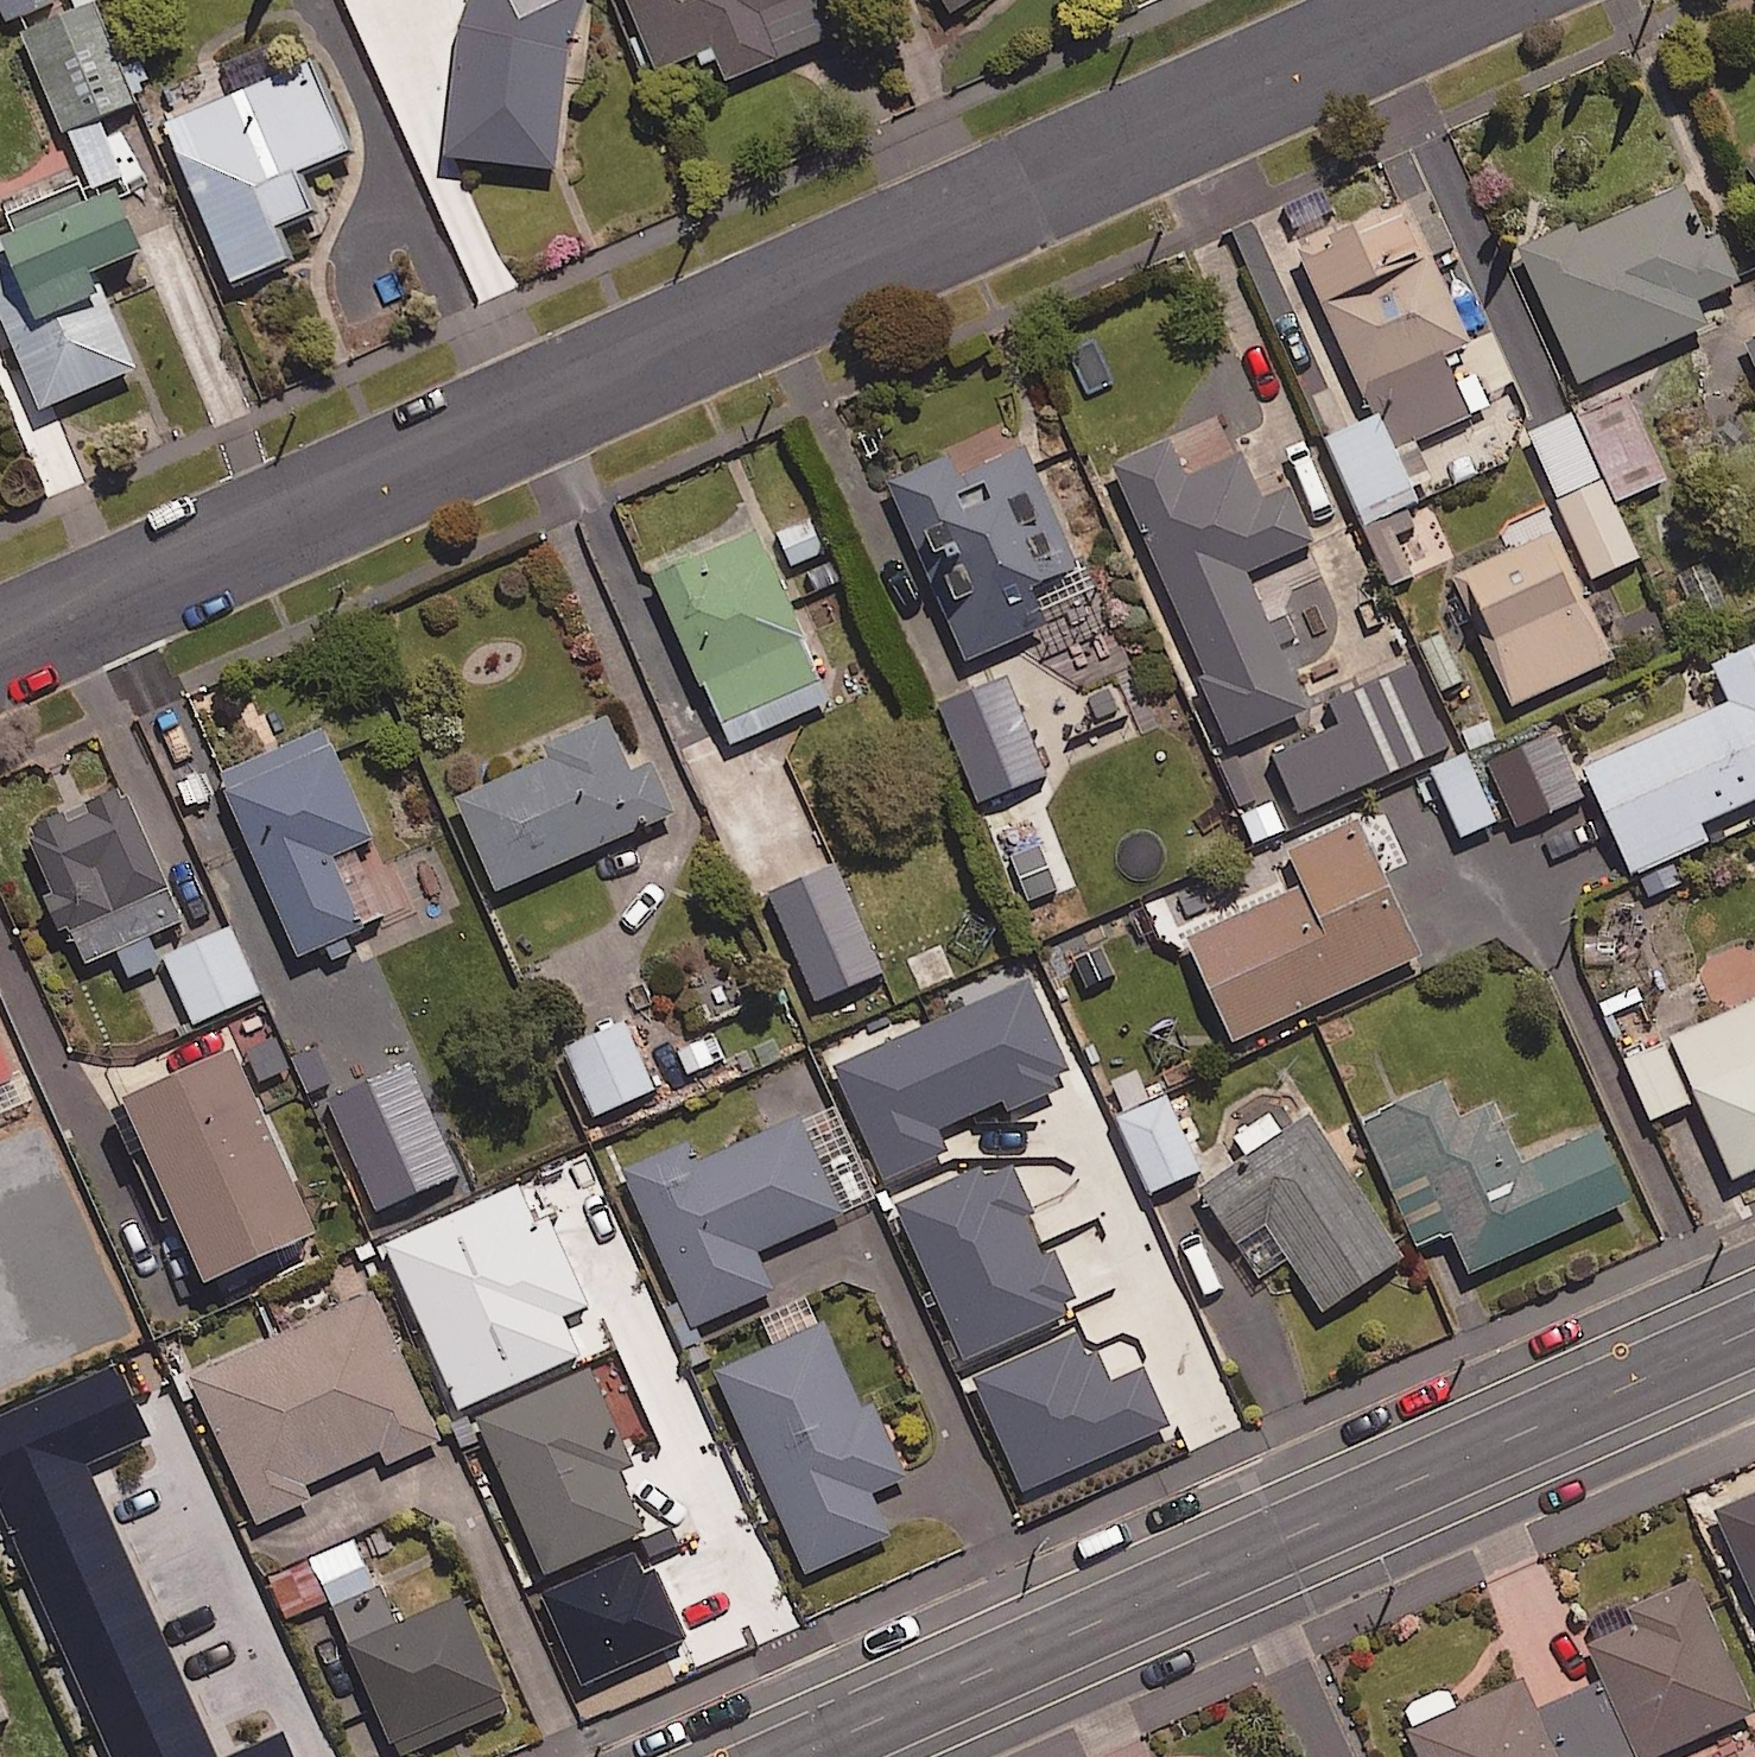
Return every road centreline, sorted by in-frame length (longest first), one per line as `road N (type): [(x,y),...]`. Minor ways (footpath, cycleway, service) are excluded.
road 1 (residential): [(0,652),(1456,0)]
road 2 (secondary): [(1754,1327),(796,1756)]

